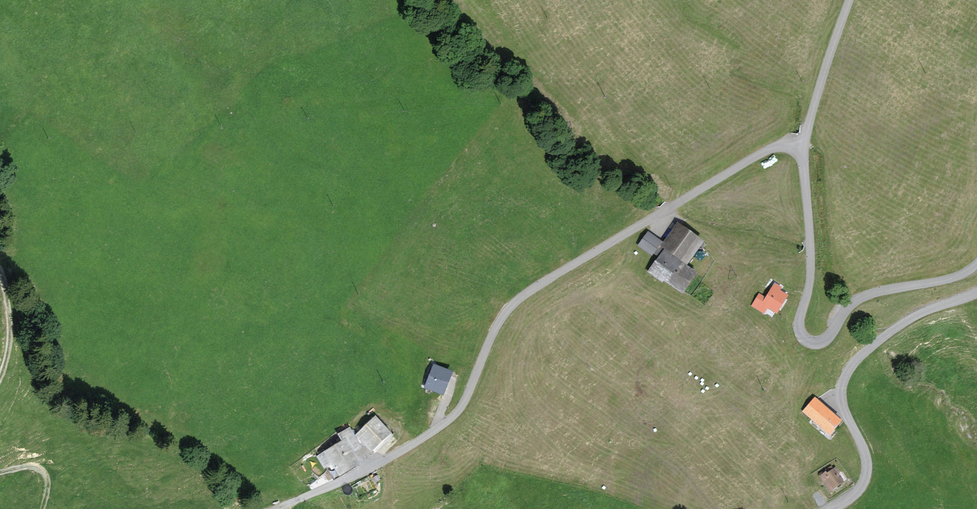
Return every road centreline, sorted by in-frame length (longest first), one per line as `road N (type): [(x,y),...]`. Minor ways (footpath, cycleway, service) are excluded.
road 1 (track): [(976,263),(953,278),(860,299),(830,336),(807,339),(800,320),(811,277),(803,158),(795,148),(771,149),(522,297),(494,333),(466,400),(436,430),(276,508)]
road 2 (residential): [(828,508),(856,490),(866,472),(842,400),(851,366),(911,318),(976,292)]
road 3 (track): [(800,152),(850,0)]

